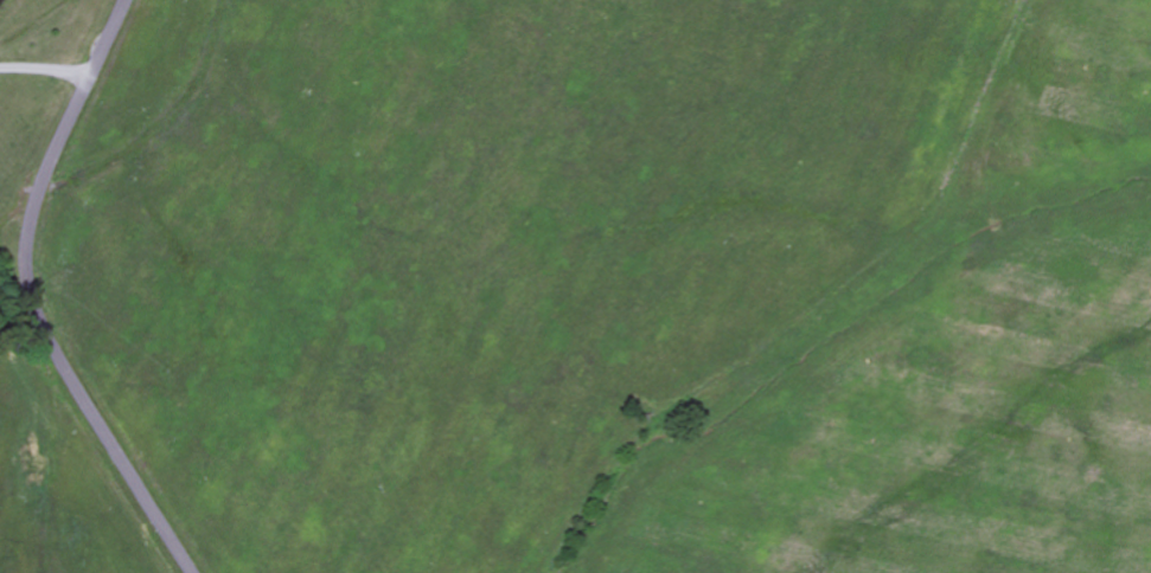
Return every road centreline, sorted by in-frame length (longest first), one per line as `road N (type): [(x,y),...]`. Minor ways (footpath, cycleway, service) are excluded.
road 1 (residential): [(192,572),(52,346),(27,262),(44,178),(124,0)]

